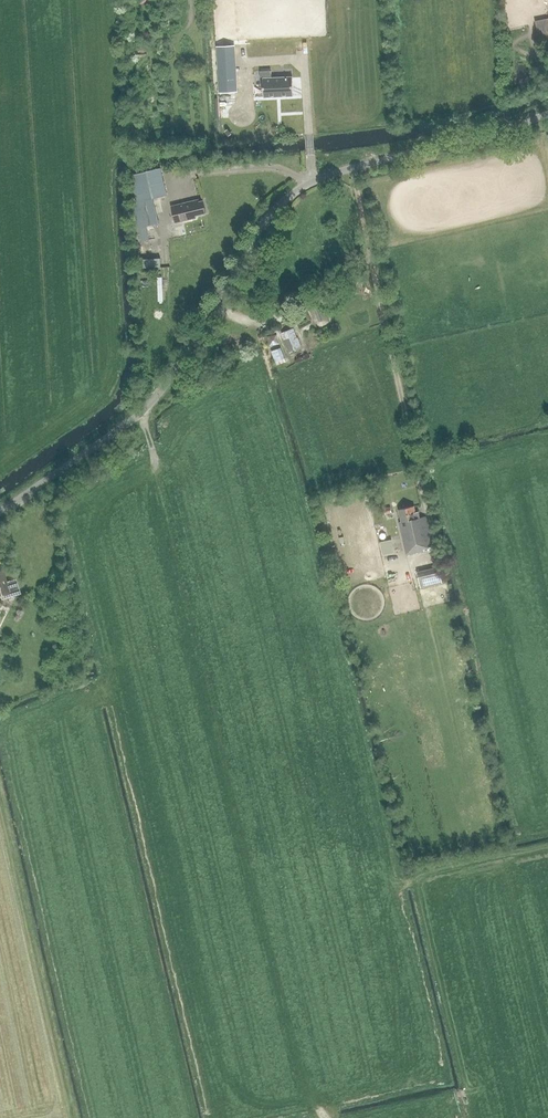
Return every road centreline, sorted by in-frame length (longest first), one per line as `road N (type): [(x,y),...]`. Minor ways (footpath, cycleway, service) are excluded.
road 1 (unclassified): [(0,514),(158,402),(273,206),(347,168),(547,119)]
road 2 (unclassified): [(462,1084),(422,929),(419,872),(547,850)]

